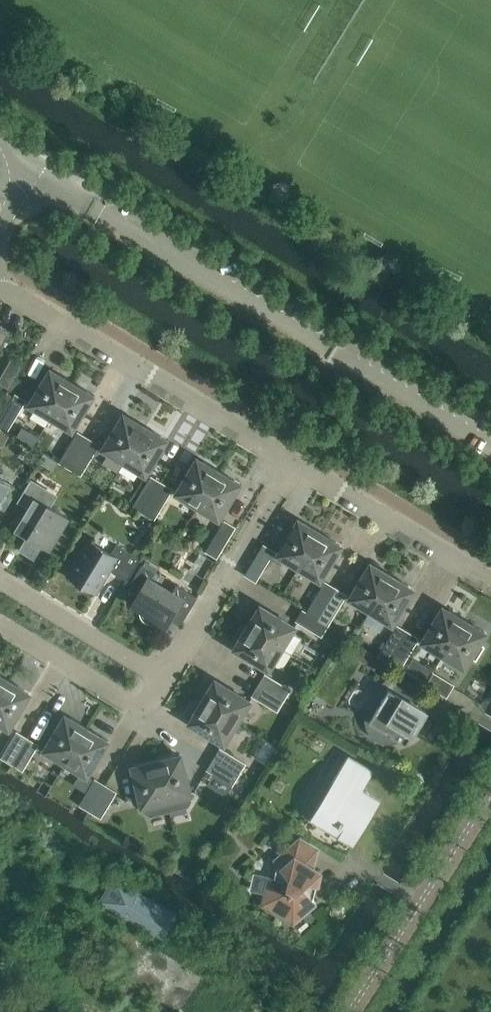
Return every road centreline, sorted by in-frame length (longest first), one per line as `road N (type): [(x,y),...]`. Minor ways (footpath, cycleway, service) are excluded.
road 1 (residential): [(298,461),(0,286)]
road 2 (residential): [(164,676),(298,461)]
road 3 (unclassified): [(359,1011),(490,799)]
road 4 (residential): [(298,461),(490,579)]
road 5 (residential): [(164,676),(141,713),(0,627)]
road 6 (residential): [(164,676),(0,576)]

